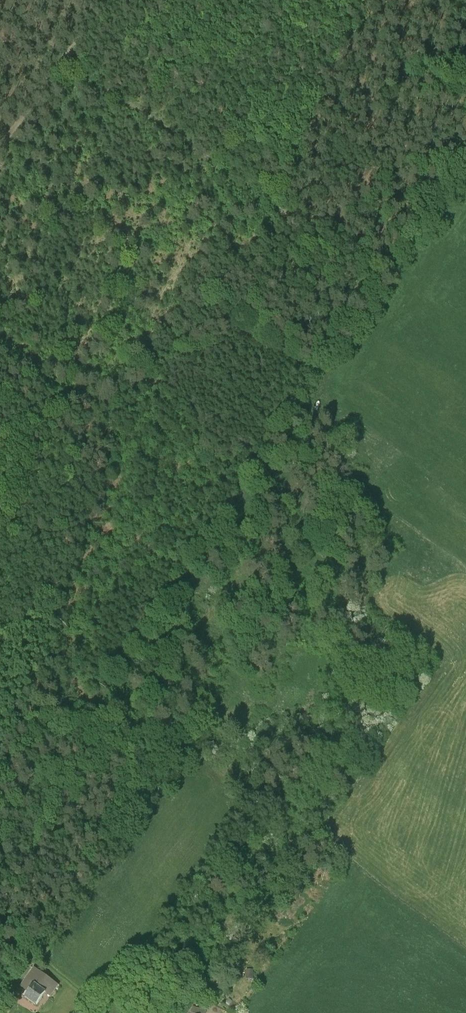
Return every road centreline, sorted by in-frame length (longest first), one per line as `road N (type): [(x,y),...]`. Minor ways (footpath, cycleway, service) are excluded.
road 1 (track): [(0,146),(106,0)]

